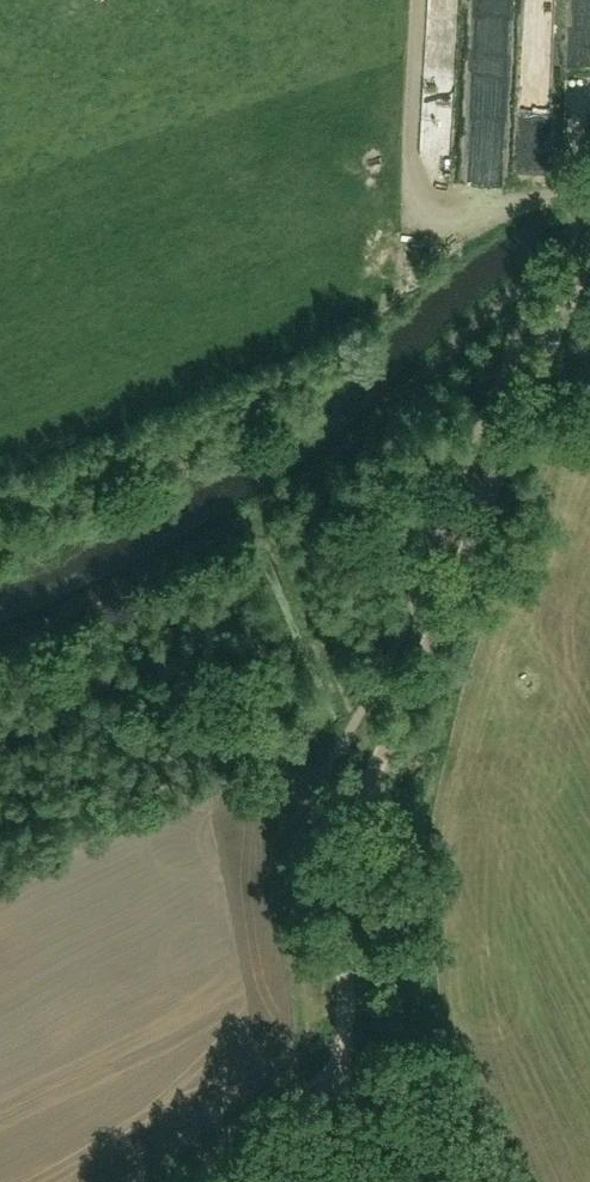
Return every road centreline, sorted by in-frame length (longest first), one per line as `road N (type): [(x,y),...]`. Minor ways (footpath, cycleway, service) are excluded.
road 1 (unclassified): [(379,1181),(348,1068),(360,849),(516,410),(589,228)]
road 2 (track): [(516,410),(0,632)]
road 3 (track): [(254,1181),(357,1119)]

